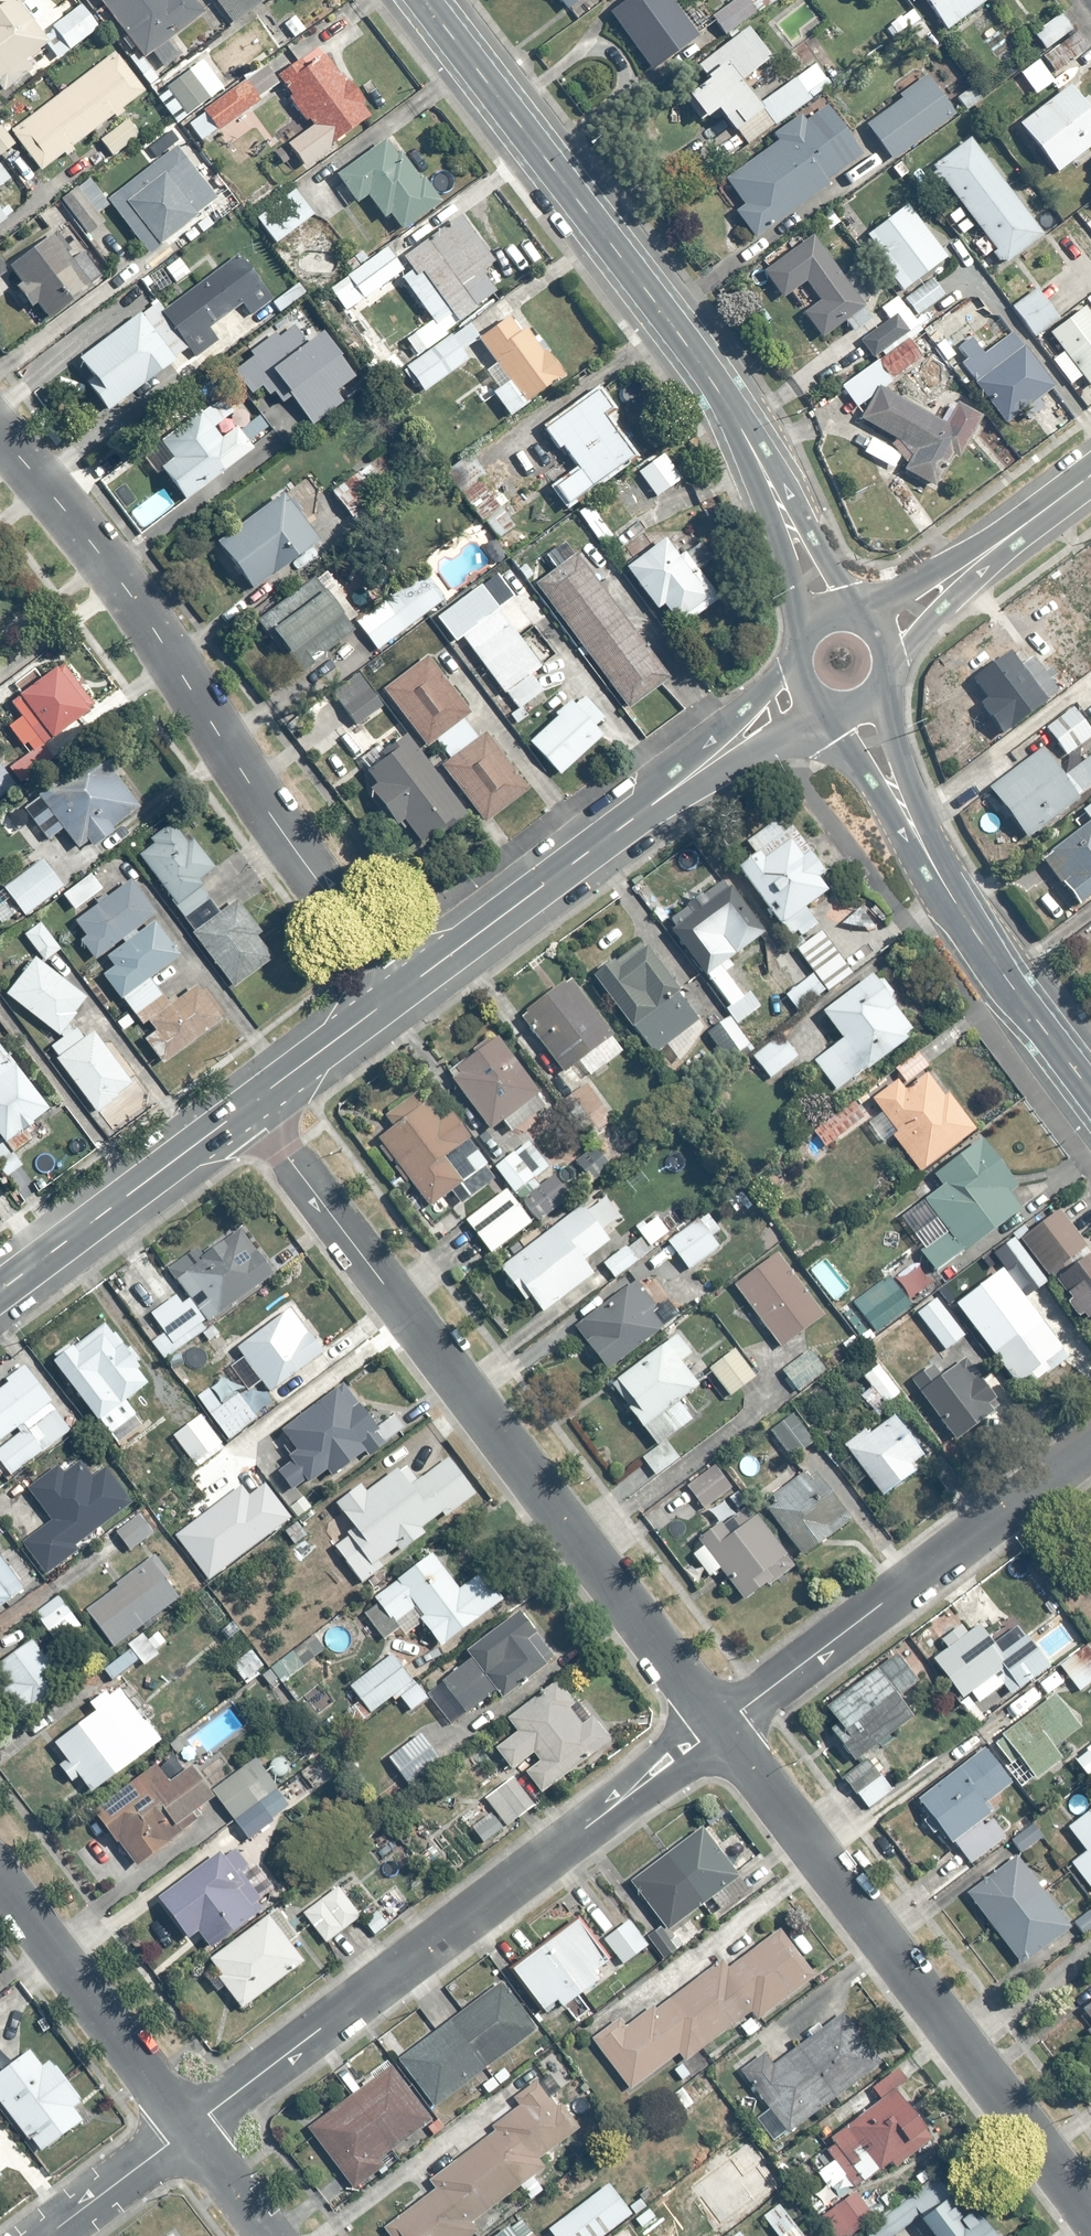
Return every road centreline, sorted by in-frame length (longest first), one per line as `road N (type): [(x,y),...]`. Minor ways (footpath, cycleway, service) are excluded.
road 1 (residential): [(720,1726),(249,1105)]
road 2 (secondary): [(424,0),(685,339),(785,514),(827,614)]
road 3 (residential): [(0,436),(158,636),(243,775),(399,994)]
road 4 (residential): [(189,2127),(720,1726)]
road 5 (residential): [(1090,2210),(720,1726)]
road 6 (tertiary): [(804,693),(399,994)]
road 7 (residential): [(720,1726),(1090,1446)]
road 8 (secondary): [(857,708),(954,902),(1090,1092)]
road 9 (residential): [(0,1879),(189,2127)]
road 10 (tertiary): [(249,1105),(0,1274)]
road 11 (residential): [(1090,474),(880,630)]
road 12 (tertiary): [(399,994),(249,1105)]
road 13 (residential): [(46,2235),(189,2127)]
road 14 (residential): [(189,2127),(271,2235)]

